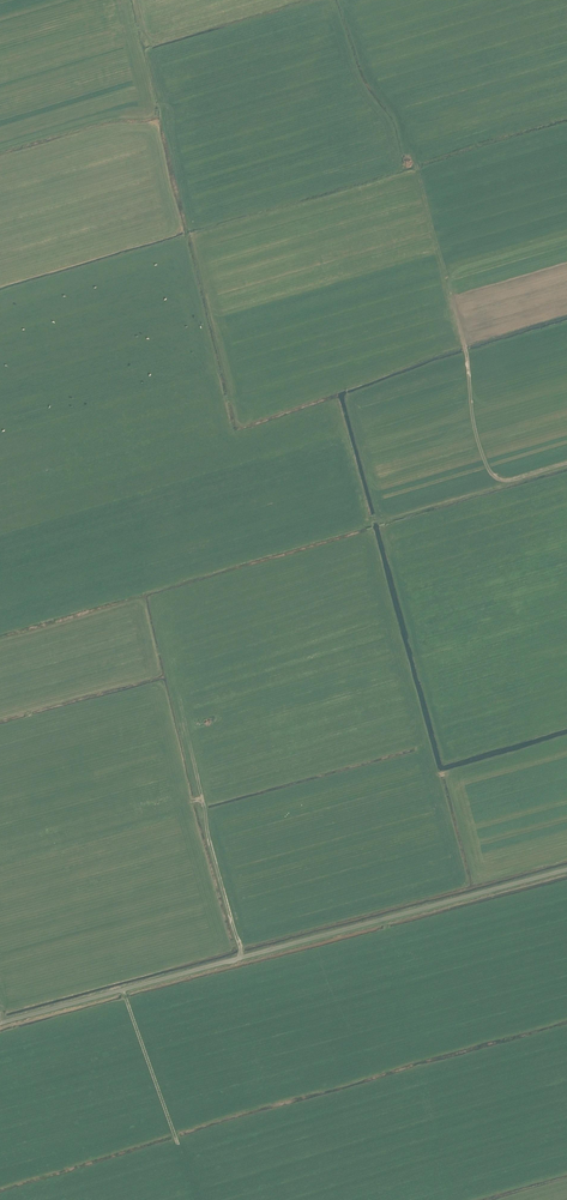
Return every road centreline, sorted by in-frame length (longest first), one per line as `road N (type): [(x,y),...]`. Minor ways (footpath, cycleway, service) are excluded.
road 1 (unclassified): [(0,1023),(566,870)]

